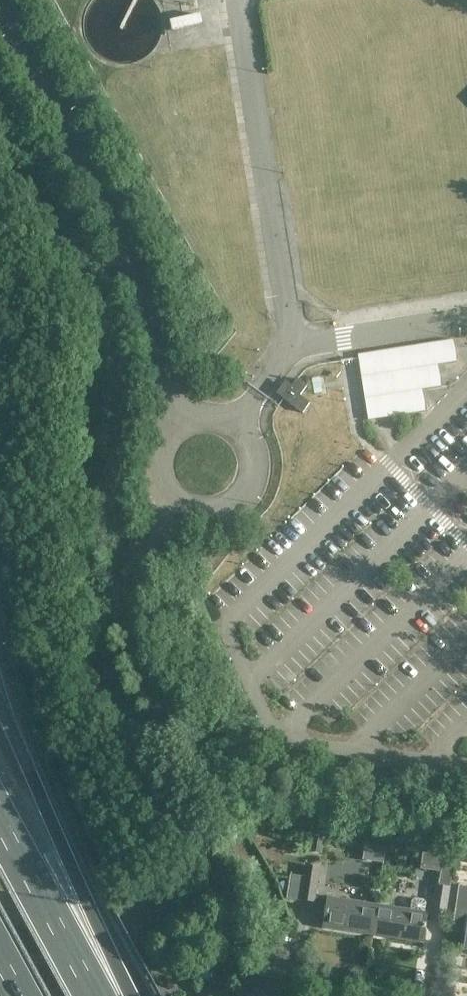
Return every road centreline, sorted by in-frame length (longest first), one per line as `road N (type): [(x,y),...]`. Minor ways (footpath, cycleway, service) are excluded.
road 1 (motorway): [(114,995),(90,905),(0,701)]
road 2 (motorway): [(95,995),(0,820)]
road 3 (tertiary): [(0,967),(173,995)]

